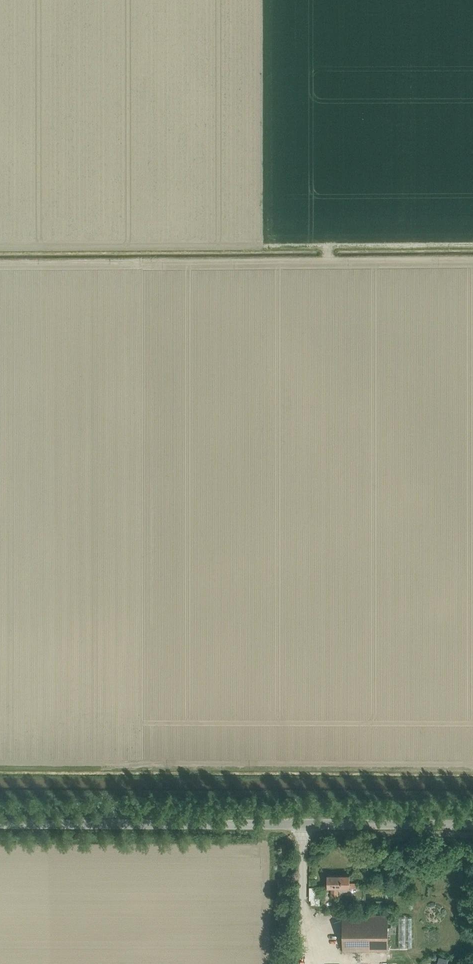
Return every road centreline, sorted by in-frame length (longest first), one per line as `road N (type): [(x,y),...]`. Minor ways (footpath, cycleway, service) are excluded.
road 1 (unclassified): [(0,825),(472,825)]

